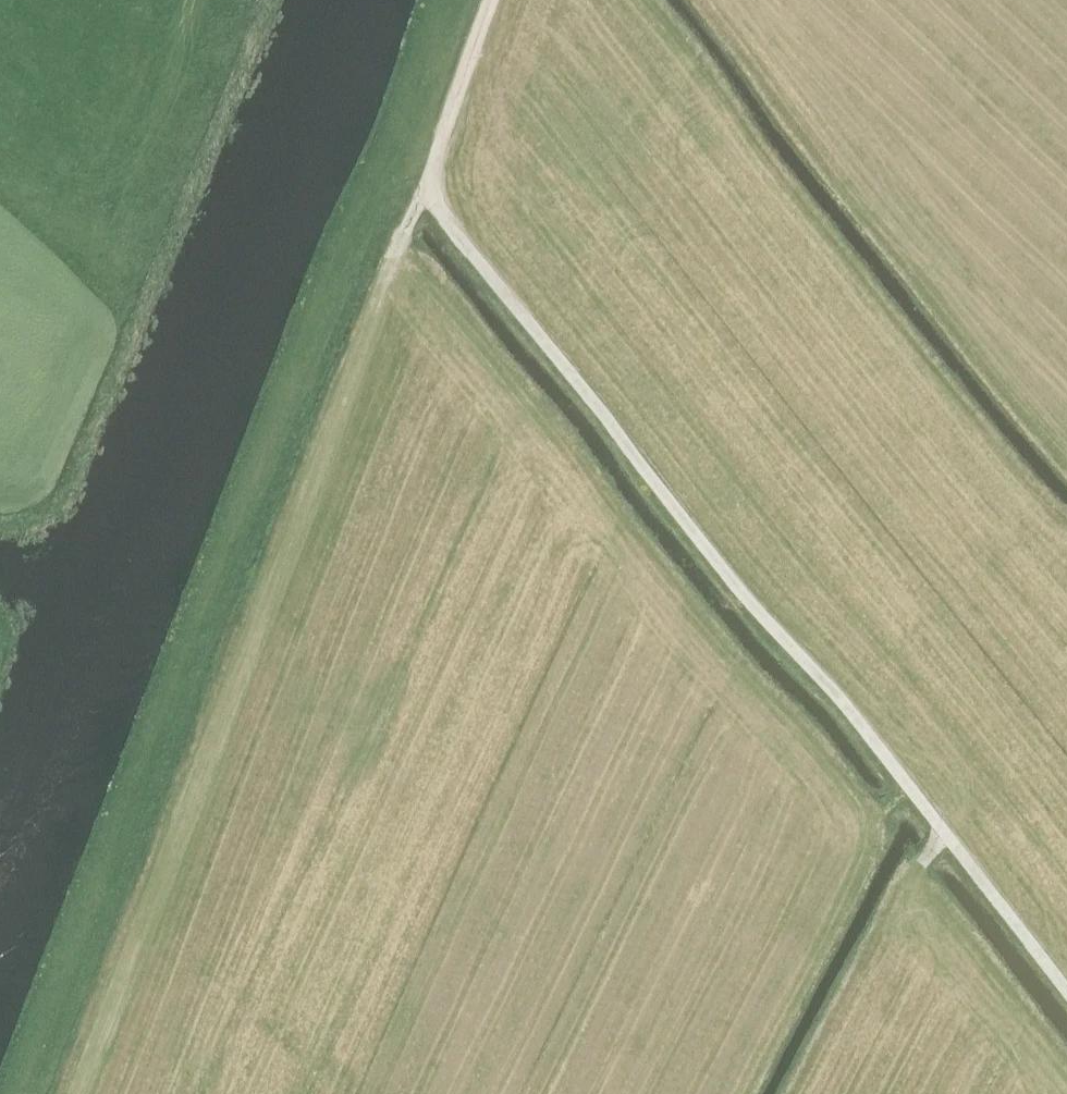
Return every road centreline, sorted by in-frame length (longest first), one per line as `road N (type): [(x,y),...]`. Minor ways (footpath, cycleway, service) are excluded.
road 1 (track): [(1066,990),(458,236),(430,175)]
road 2 (track): [(389,275),(492,0)]

